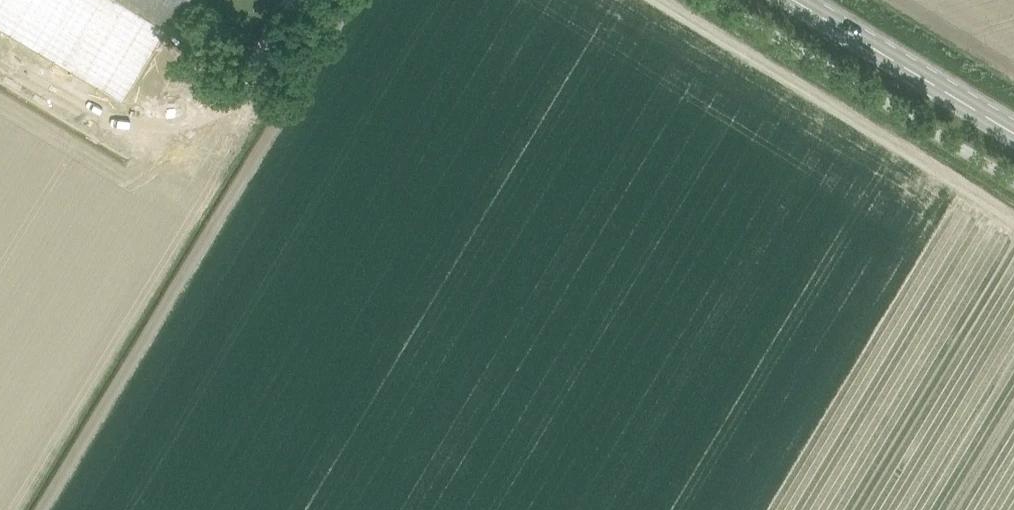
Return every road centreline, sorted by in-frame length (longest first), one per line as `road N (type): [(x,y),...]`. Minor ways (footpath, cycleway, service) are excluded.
road 1 (primary): [(1013,132),(796,0)]

